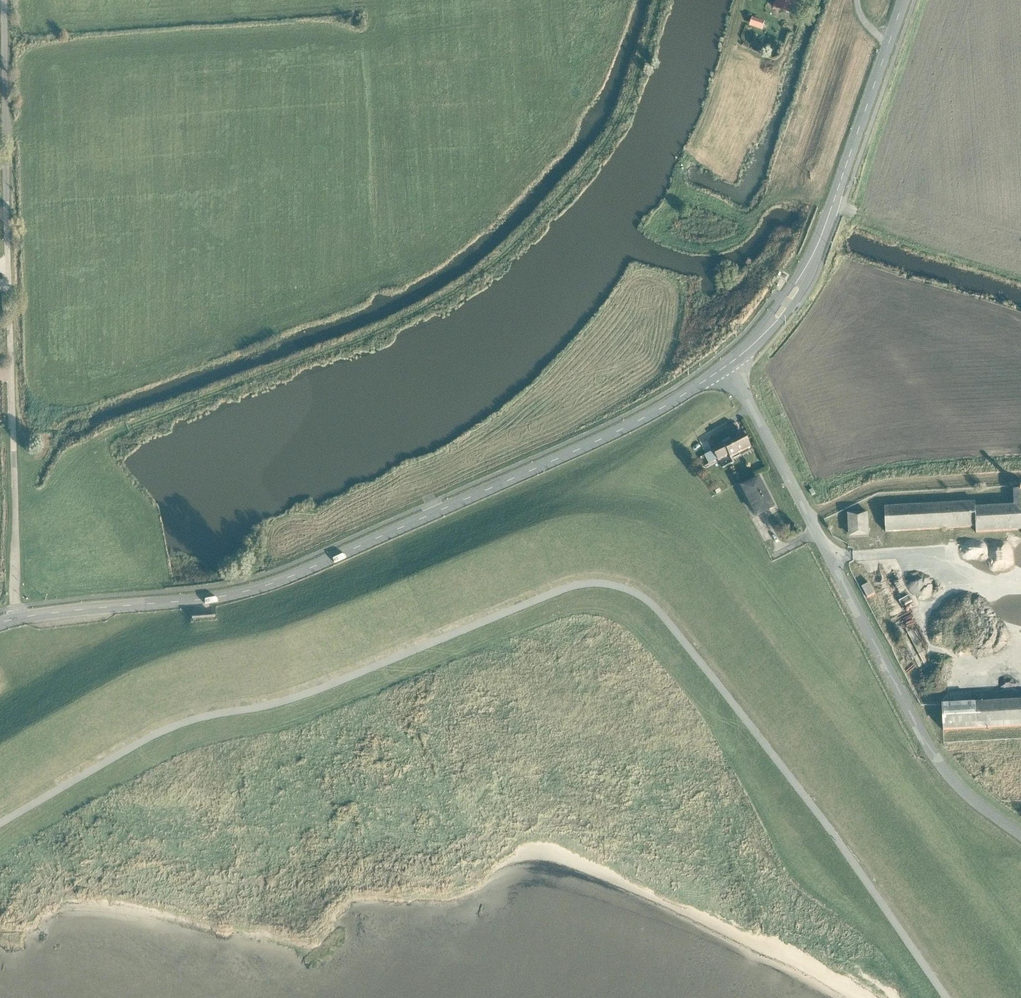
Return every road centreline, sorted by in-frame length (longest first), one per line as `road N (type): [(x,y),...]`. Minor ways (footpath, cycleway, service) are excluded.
road 1 (track): [(946,997),(666,617),(610,585),(574,586),(316,691),(184,723),(0,824)]
road 2 (residential): [(0,624),(211,599),(283,580),(420,523),(728,370)]
road 3 (track): [(15,618),(4,0)]
road 4 (residential): [(1020,835),(962,791),(935,756),(728,370)]
road 5 (residential): [(728,370),(812,259),(906,0)]

